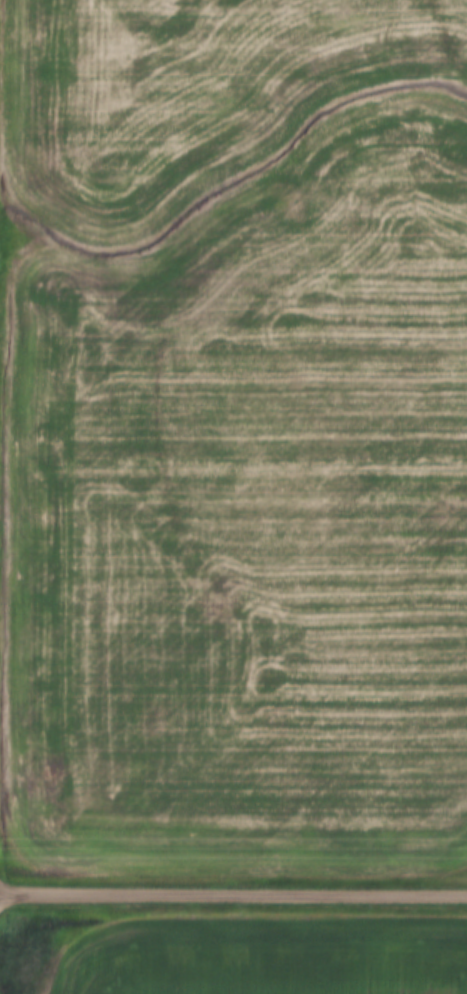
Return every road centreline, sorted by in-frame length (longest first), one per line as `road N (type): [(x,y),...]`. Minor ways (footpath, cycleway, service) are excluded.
road 1 (residential): [(466,895),(0,891)]

